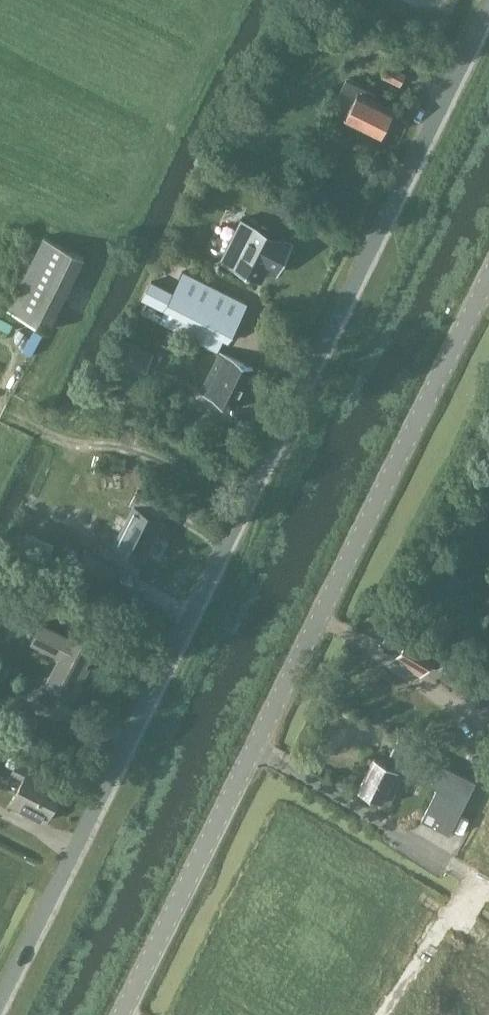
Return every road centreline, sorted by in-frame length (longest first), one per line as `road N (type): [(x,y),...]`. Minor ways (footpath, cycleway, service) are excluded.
road 1 (unclassified): [(0,1000),(488,7)]
road 2 (tertiary): [(122,1014),(488,278)]

